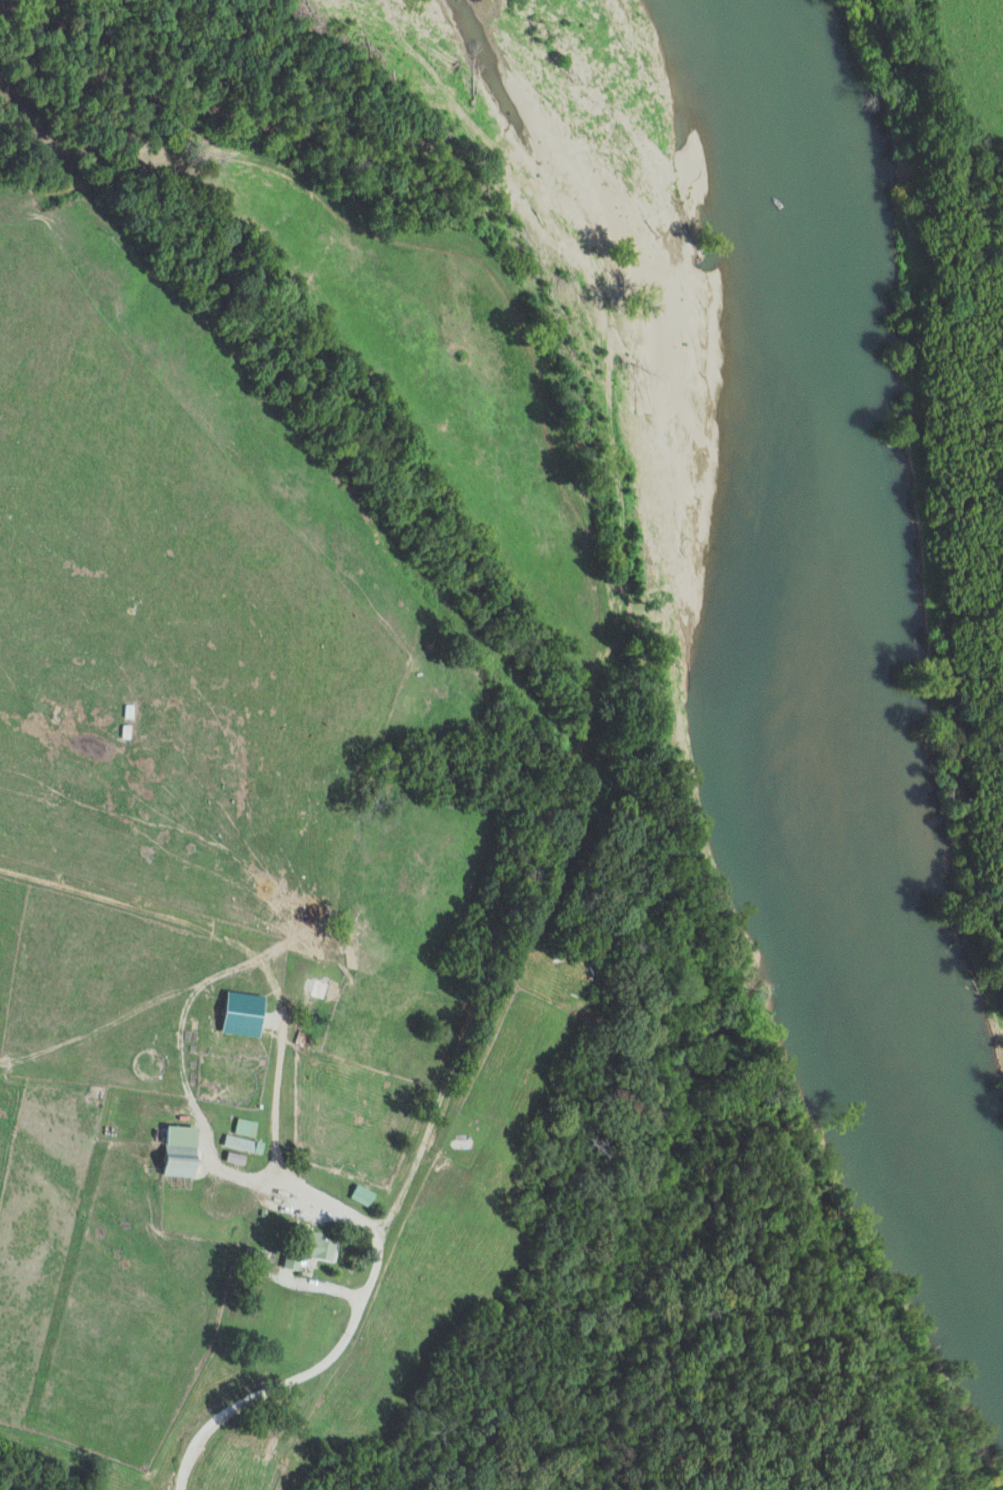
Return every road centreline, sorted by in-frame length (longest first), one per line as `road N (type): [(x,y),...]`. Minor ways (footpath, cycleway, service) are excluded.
road 1 (residential): [(611,0),(632,35),(636,371),(596,583),(600,668),(571,764),(383,1232),(280,1184),(272,1169),(267,944),(0,862)]
road 2 (residential): [(0,209),(101,173),(167,119),(203,101),(260,88),(378,36),(398,0)]

